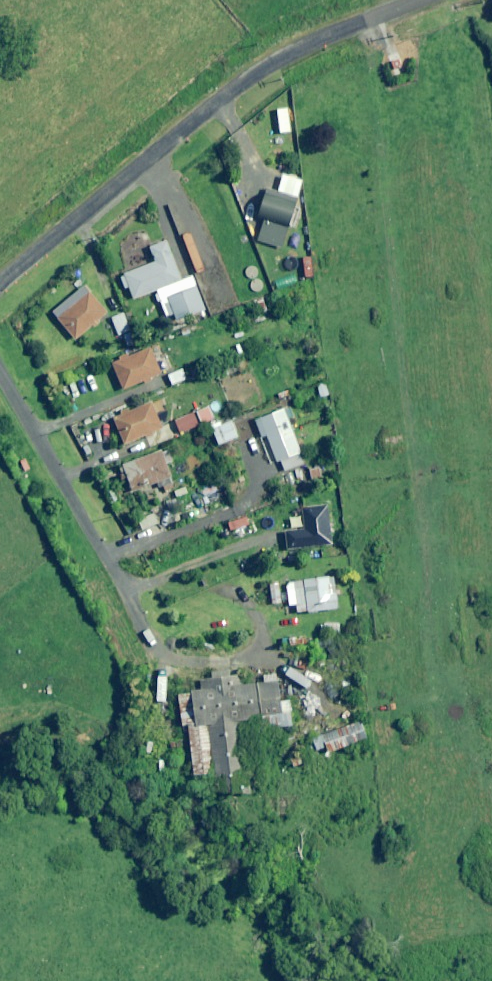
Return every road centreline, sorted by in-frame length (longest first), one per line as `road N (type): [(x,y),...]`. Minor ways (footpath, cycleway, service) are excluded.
road 1 (unclassified): [(0,286),(260,71),(424,0)]
road 2 (unclassified): [(154,647),(0,373)]

